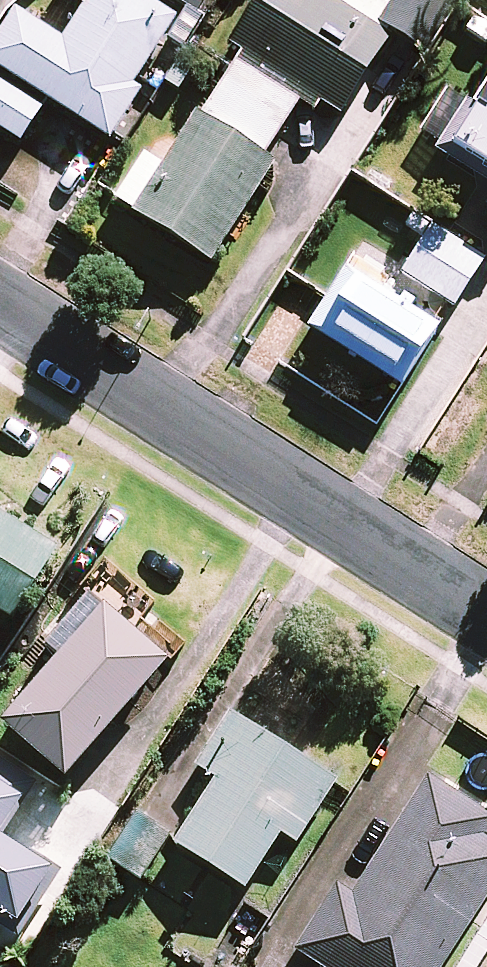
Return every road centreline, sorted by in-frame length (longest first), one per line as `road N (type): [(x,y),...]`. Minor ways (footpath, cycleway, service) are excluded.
road 1 (residential): [(0,303),(486,616)]

